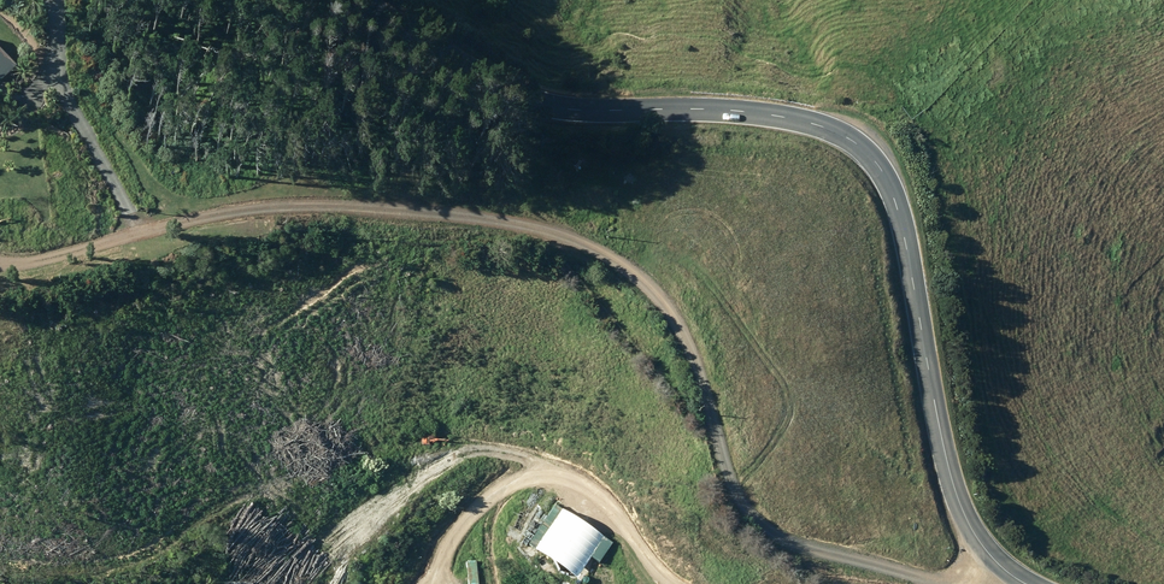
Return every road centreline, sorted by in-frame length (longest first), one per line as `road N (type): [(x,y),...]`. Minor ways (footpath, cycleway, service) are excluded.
road 1 (unclassified): [(985,554),(939,579),(794,543),(755,521),(727,472),(671,308),(598,250),(553,232),(288,206),(28,265),(0,262)]
road 2 (tertiary): [(361,0),(512,98),(595,112),(773,115),(839,132),(863,150),(884,175),(901,225),(955,498),(985,554)]
road 3 (track): [(919,113),(911,99),(919,80),(980,47),(1024,0)]

